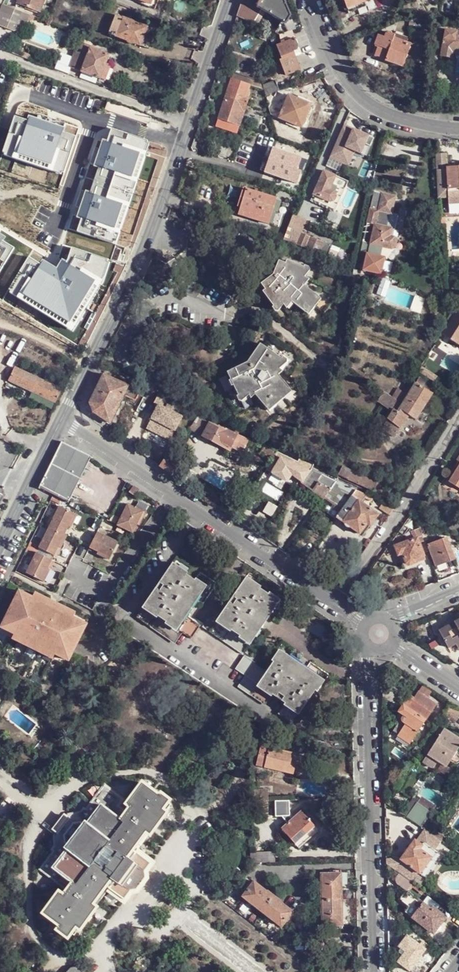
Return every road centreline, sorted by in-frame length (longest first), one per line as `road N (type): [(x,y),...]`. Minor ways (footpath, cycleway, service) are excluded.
road 1 (residential): [(379,634),(366,665),(373,971)]
road 2 (residential): [(61,420),(337,606)]
road 3 (residential): [(41,812),(27,849),(30,922),(38,942),(57,955),(92,951),(147,890)]
road 4 (residential): [(147,890),(192,820),(168,784),(144,770),(113,769),(63,790),(41,812)]
road 5 (residential): [(458,419),(337,606)]
road 6 (residential): [(185,298),(219,313),(241,309),(261,262),(254,246),(216,227),(194,226),(172,238)]
road 7 (residential): [(310,0),(347,84),(368,104),(458,127)]
road 8 (secondary): [(152,230),(61,420)]
road 9 (residential): [(189,125),(0,53)]
road 10 (secondary): [(61,420),(0,543)]
road 11 (residential): [(147,890),(253,971)]
road 12 (secondary): [(231,0),(189,125)]

